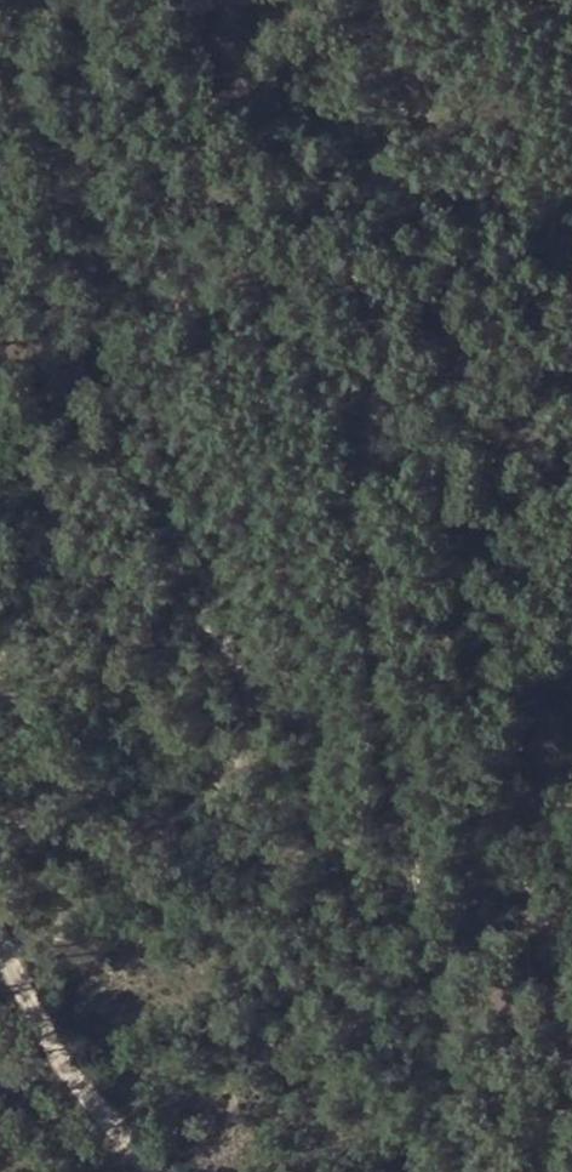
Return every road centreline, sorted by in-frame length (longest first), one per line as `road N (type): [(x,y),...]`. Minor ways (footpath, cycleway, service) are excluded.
road 1 (track): [(162,1171),(30,1025),(0,971)]

